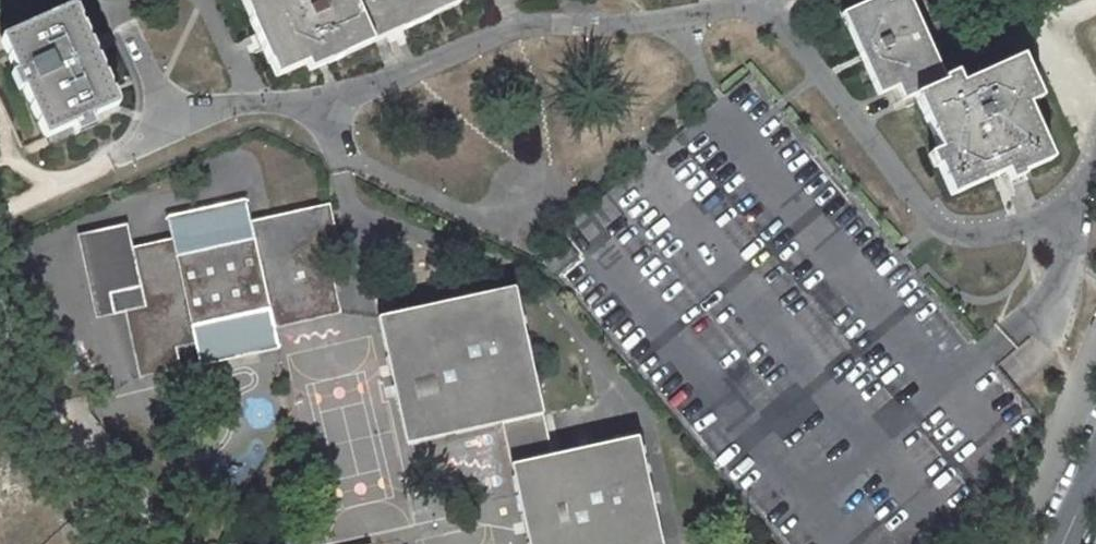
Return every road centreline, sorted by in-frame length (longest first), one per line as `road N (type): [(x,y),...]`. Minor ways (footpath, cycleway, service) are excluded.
road 1 (residential): [(1095,154),(1051,220),(987,239),(938,221),(760,6),(519,34),(310,106)]
road 2 (residential): [(310,106),(166,128)]
road 3 (residential): [(166,128),(115,15)]

